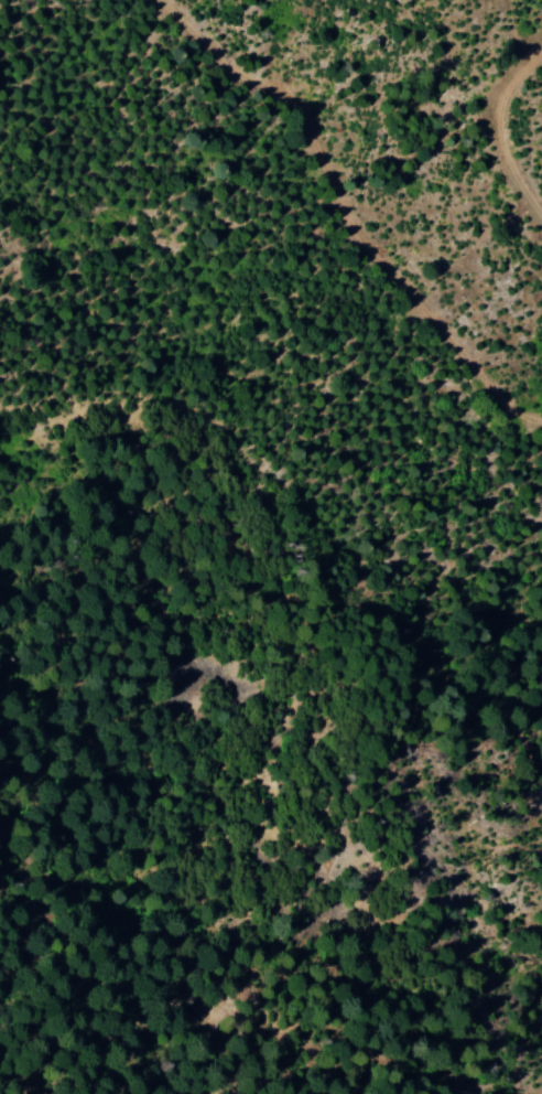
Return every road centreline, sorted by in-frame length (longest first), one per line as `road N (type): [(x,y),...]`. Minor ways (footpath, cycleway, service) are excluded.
road 1 (residential): [(69,0),(132,19),(196,87),(264,130),(285,153),(346,269),(402,339),(446,375),(479,387),(501,385),(531,372),(541,355)]

